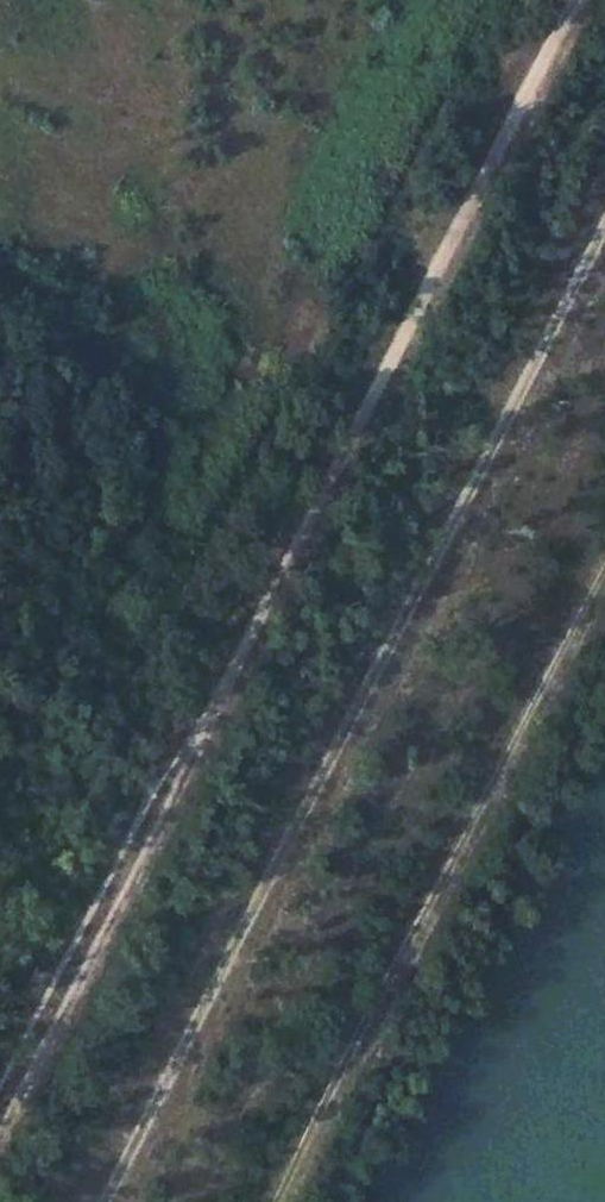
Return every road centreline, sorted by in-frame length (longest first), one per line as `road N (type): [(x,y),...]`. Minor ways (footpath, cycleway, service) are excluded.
road 1 (track): [(0,1118),(568,0)]
road 2 (track): [(604,202),(97,1201)]
road 3 (track): [(0,219),(106,265),(166,264),(272,155),(367,0)]

